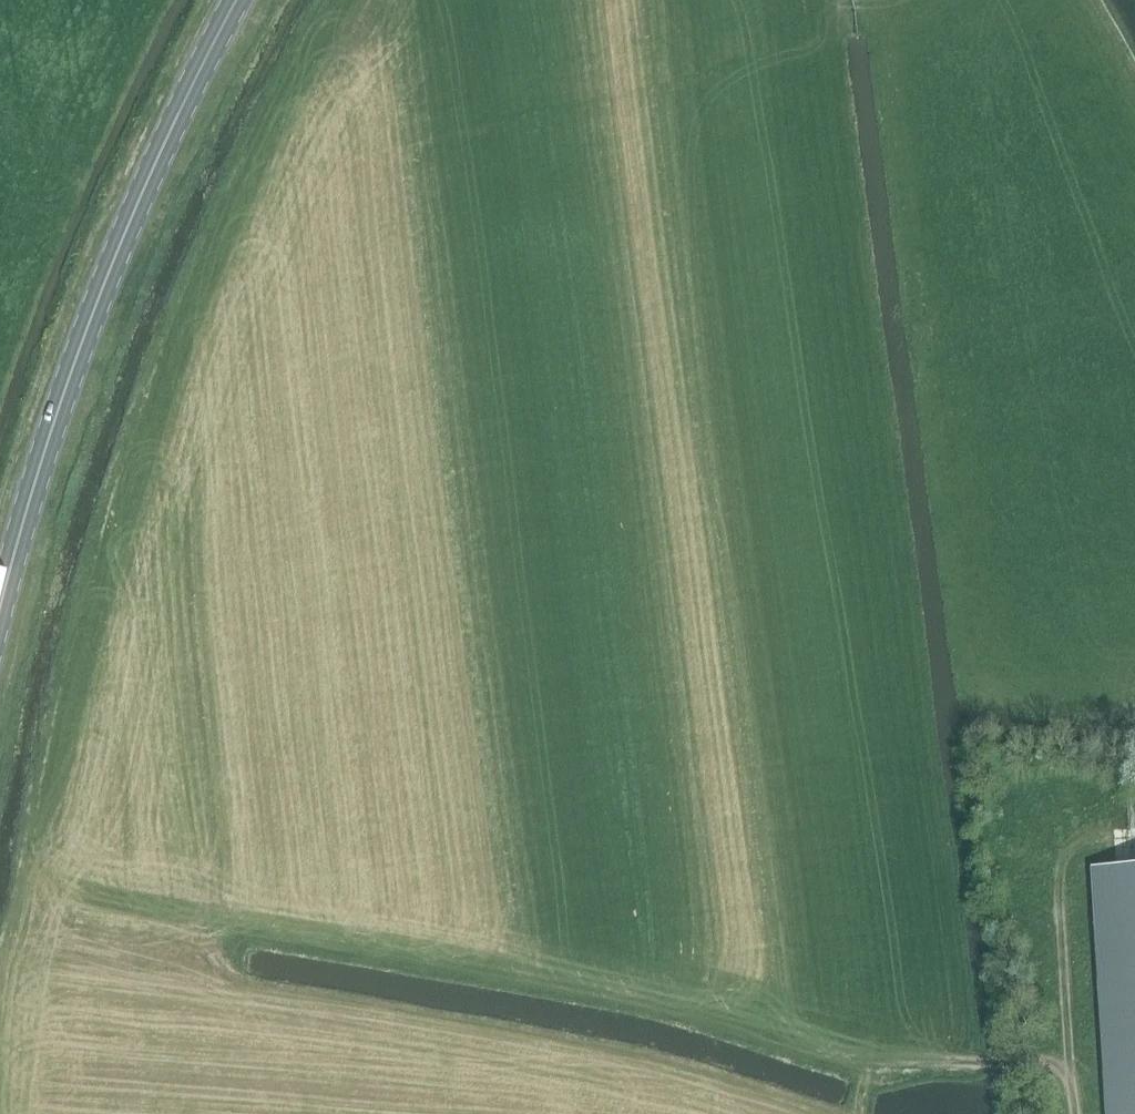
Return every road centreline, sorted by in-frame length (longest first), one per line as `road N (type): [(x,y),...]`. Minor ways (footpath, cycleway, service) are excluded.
road 1 (primary): [(235,0),(86,328),(0,603)]

